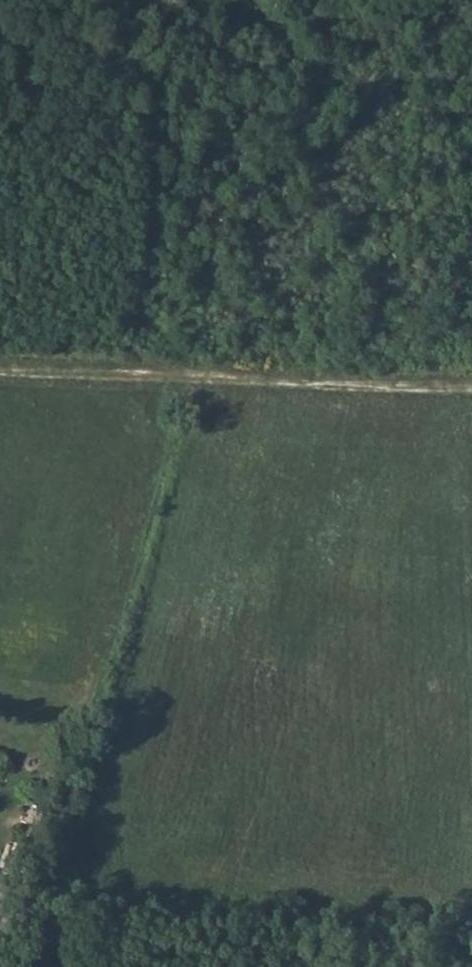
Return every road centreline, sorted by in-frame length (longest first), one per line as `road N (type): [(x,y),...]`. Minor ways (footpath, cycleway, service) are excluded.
road 1 (track): [(471,13),(174,35),(128,375)]
road 2 (track): [(0,371),(471,388)]

